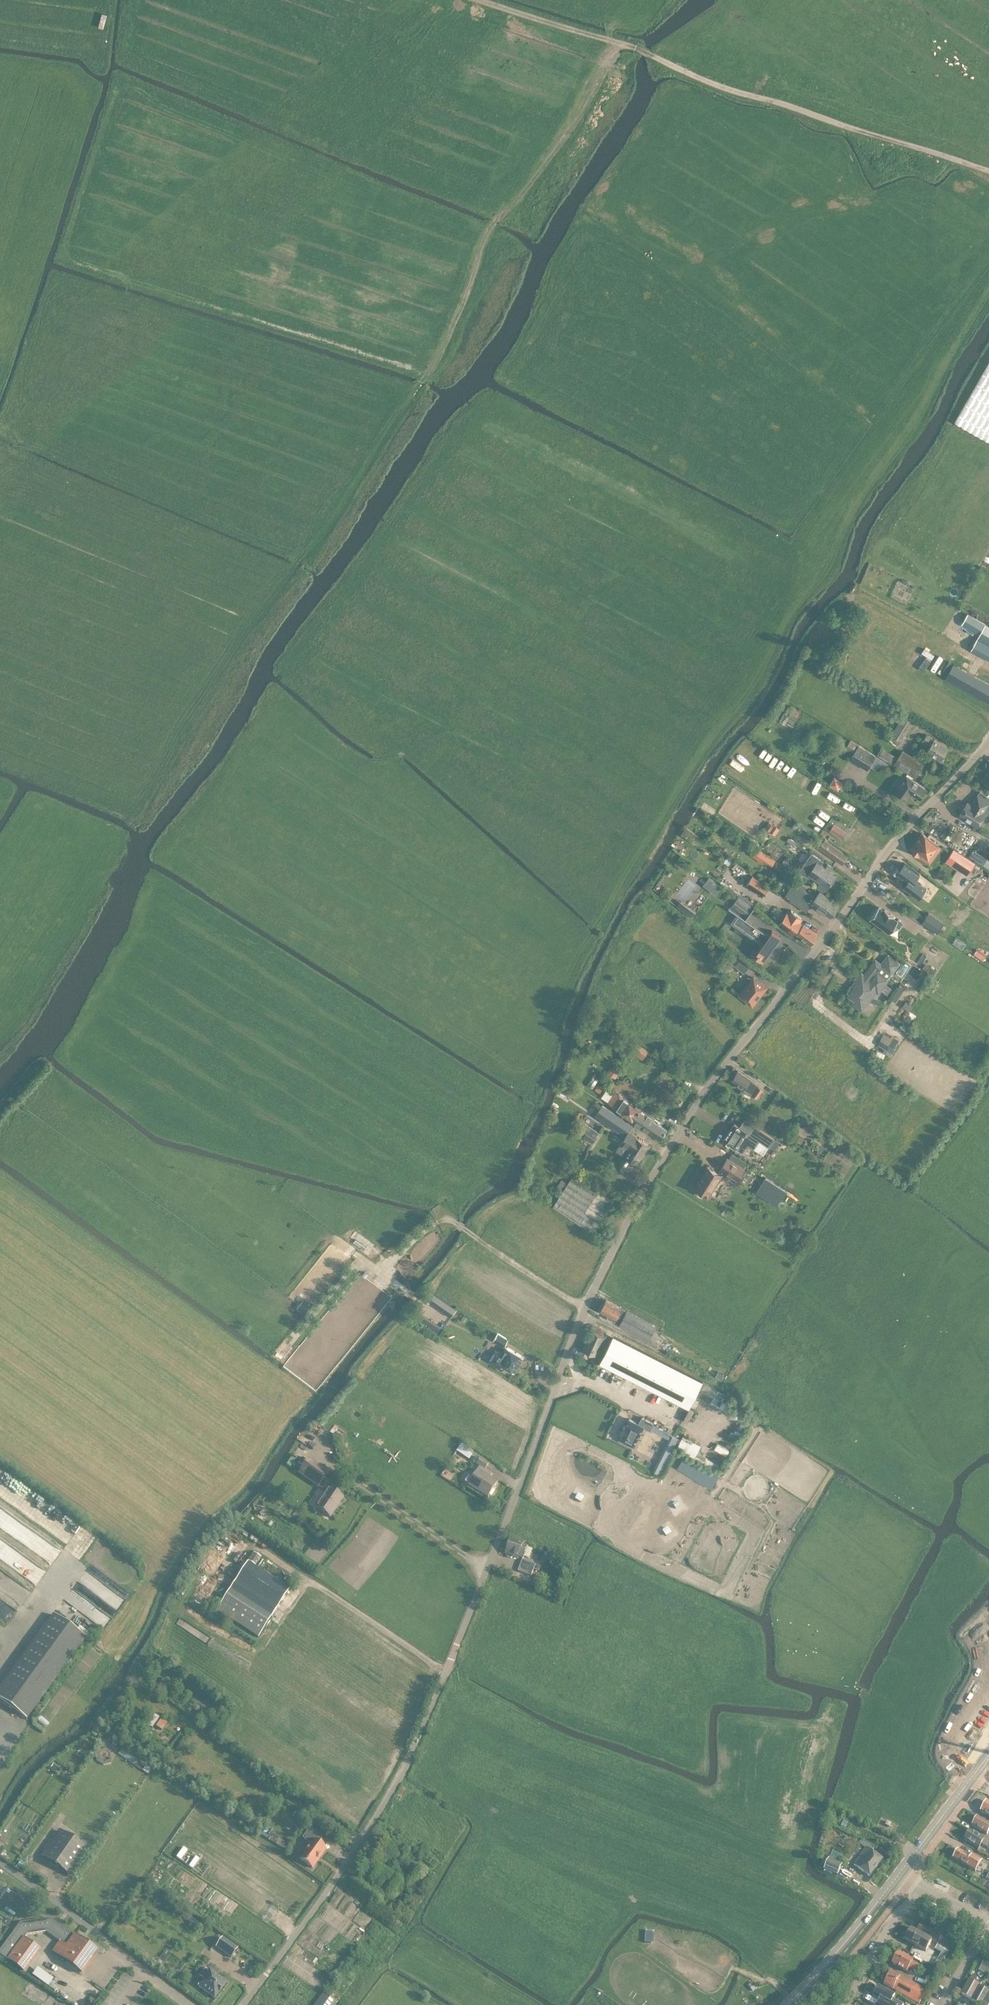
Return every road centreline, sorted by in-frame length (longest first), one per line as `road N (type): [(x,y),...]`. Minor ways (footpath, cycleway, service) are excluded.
road 1 (unclassified): [(243,2004),(406,1767),(581,1314),(665,1148),(893,843),(988,740)]
road 2 (track): [(300,561),(444,348),(485,232),(521,194),(618,43)]
road 3 (track): [(300,561),(162,764),(0,712)]
road 4 (track): [(652,54),(725,88),(988,169)]
road 5 (track): [(382,1274),(432,1224),(451,1219),(584,1307)]
road 6 (unclassified): [(190,2004),(0,1861)]
road 7 (track): [(445,1318),(359,1257),(283,1352)]
road 8 (tertiary): [(786,2004),(900,1872)]
road 9 (track): [(480,0),(635,47)]
road 10 (tertiary): [(900,1872),(988,1754)]
road 11 (residential): [(845,2004),(922,1887)]

